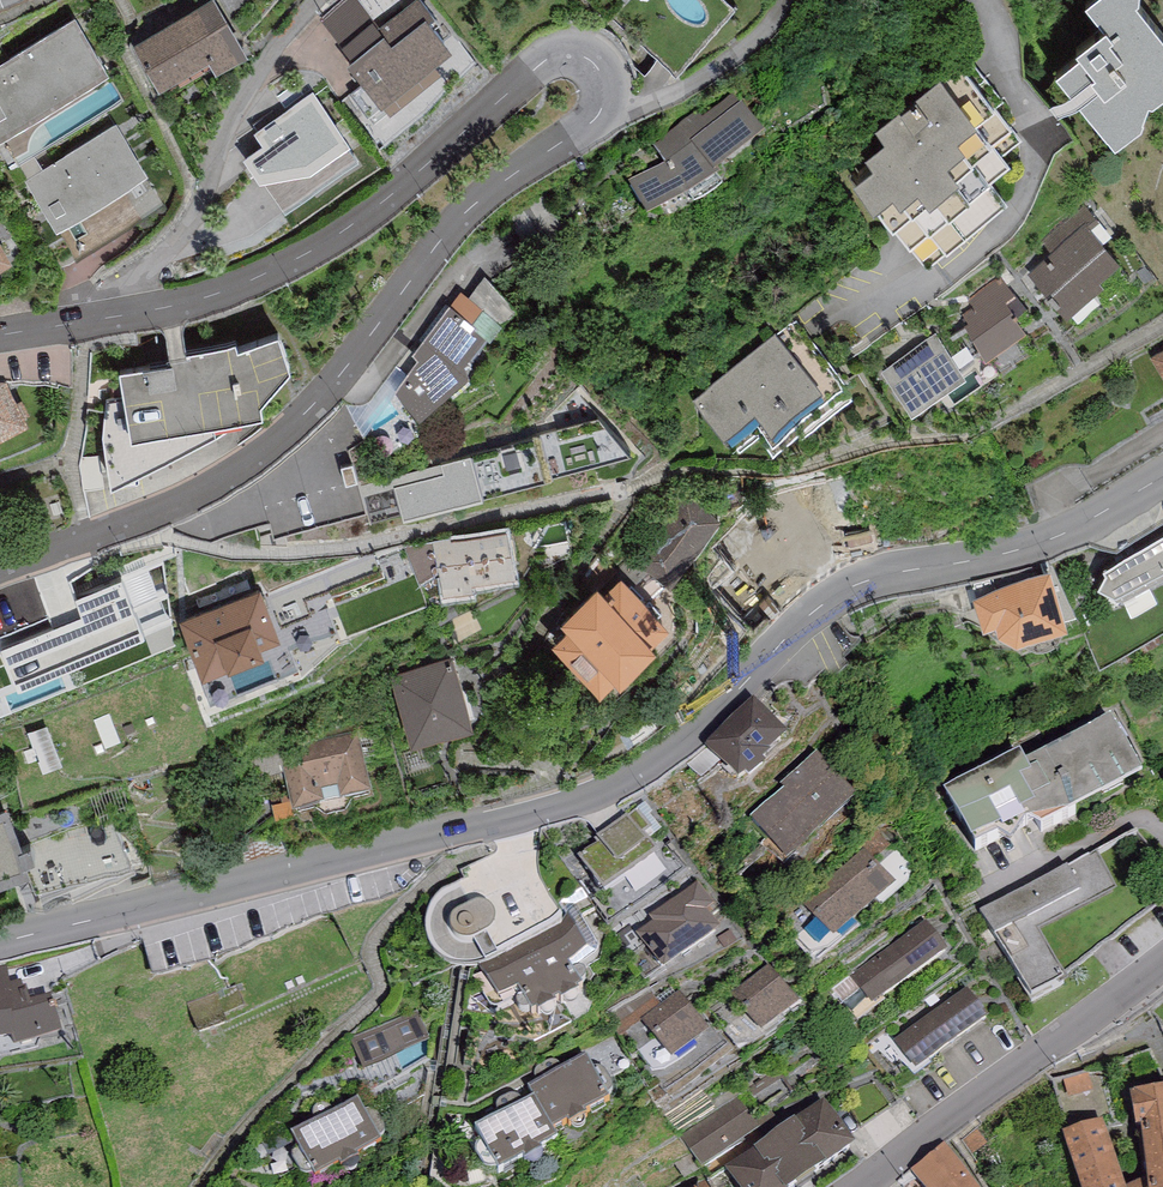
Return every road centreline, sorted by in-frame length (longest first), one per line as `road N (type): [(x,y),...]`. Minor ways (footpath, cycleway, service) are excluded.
road 1 (secondary): [(0,569),(216,483),(301,417),(478,199),(590,123),(602,103),(603,77),(574,55),(547,60),(344,230),(274,273),(198,301),(0,335)]
road 2 (secondary): [(1162,477),(1018,550),(880,574),(825,600),(711,718),(597,796),(0,942)]
road 3 (trunk): [(251,0),(15,1186)]
road 4 (secondary): [(860,1186),(1162,961)]

